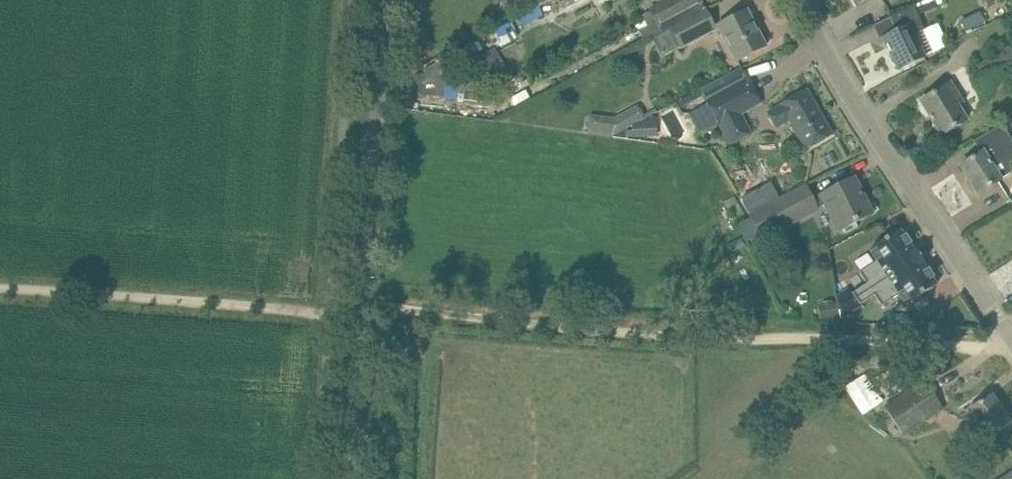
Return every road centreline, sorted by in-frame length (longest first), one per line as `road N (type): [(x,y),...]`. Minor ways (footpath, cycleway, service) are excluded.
road 1 (track): [(1011,343),(751,339),(358,308)]
road 2 (tertiary): [(346,478),(380,0)]
road 3 (residential): [(1011,345),(797,0)]
road 4 (track): [(0,291),(328,314),(358,308)]

